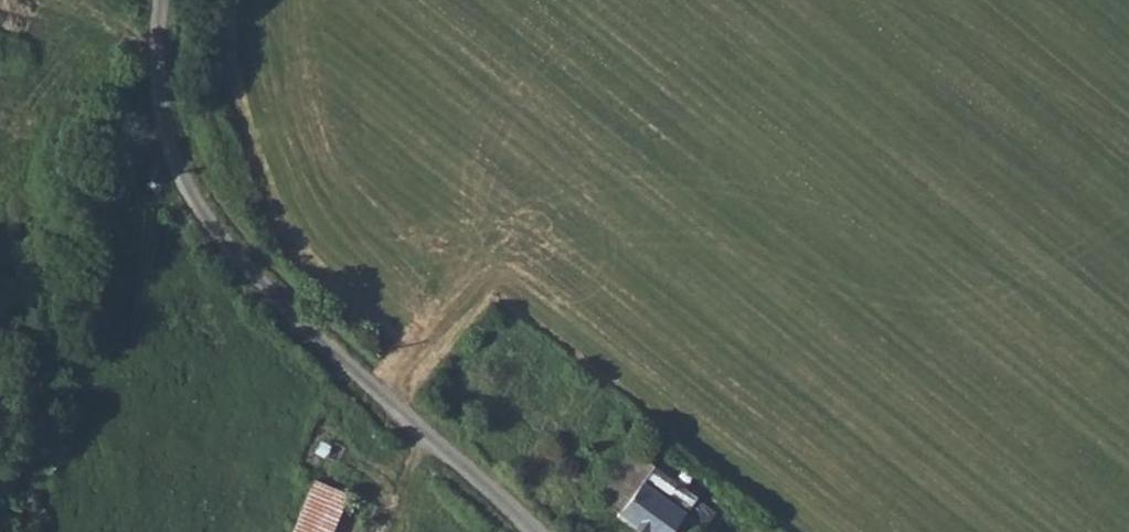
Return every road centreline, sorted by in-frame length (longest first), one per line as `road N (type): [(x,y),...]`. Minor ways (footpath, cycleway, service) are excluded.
road 1 (unclassified): [(165,0),(165,86),(184,159),(242,243),(527,531)]

